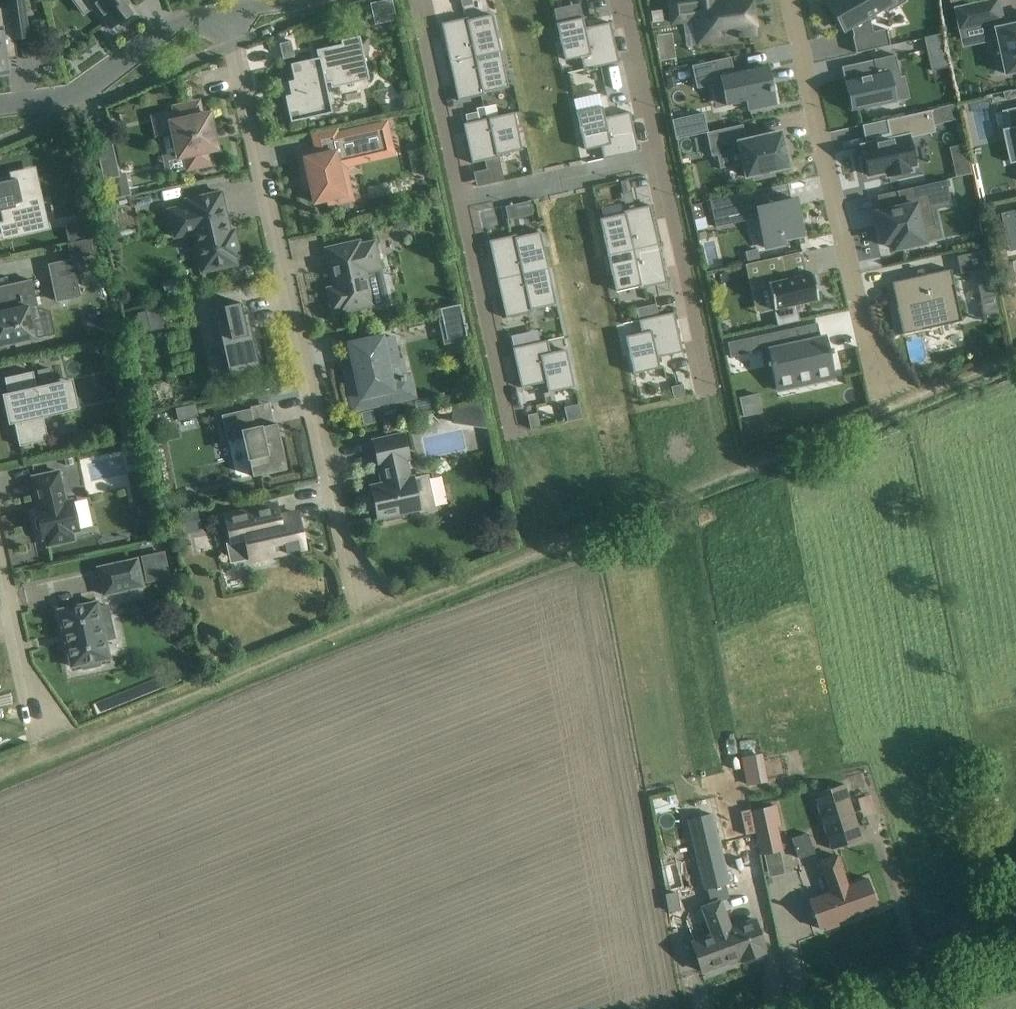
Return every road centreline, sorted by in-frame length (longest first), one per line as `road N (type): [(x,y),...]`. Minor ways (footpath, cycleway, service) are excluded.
road 1 (track): [(0,772),(1015,358)]
road 2 (residential): [(224,11),(343,540),(368,607)]
road 3 (residential): [(788,0),(860,319),(893,397)]
road 4 (residential): [(224,11),(173,21),(75,93),(0,104)]
road 5 (residential): [(459,201),(510,434)]
road 6 (residential): [(658,160),(708,392)]
road 7 (residential): [(416,0),(459,201)]
road 8 (unclassified): [(825,1008),(1015,936)]
road 9 (residential): [(459,201),(658,160)]
road 10 (residential): [(0,560),(26,671),(52,736)]
road 11 (residential): [(625,0),(658,160)]

